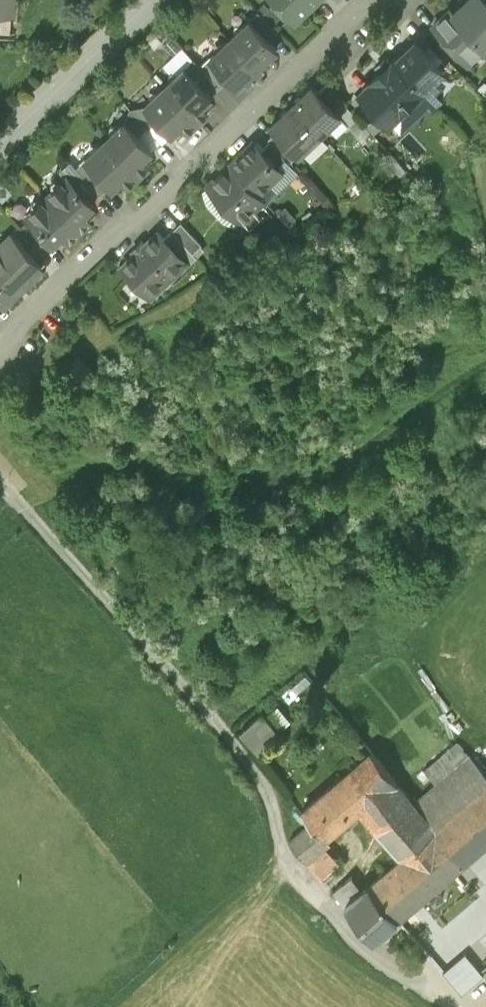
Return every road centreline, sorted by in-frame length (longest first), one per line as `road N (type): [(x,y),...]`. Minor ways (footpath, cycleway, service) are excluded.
road 1 (residential): [(0,345),(16,322),(338,34),(400,0)]
road 2 (residential): [(0,151),(161,0)]

